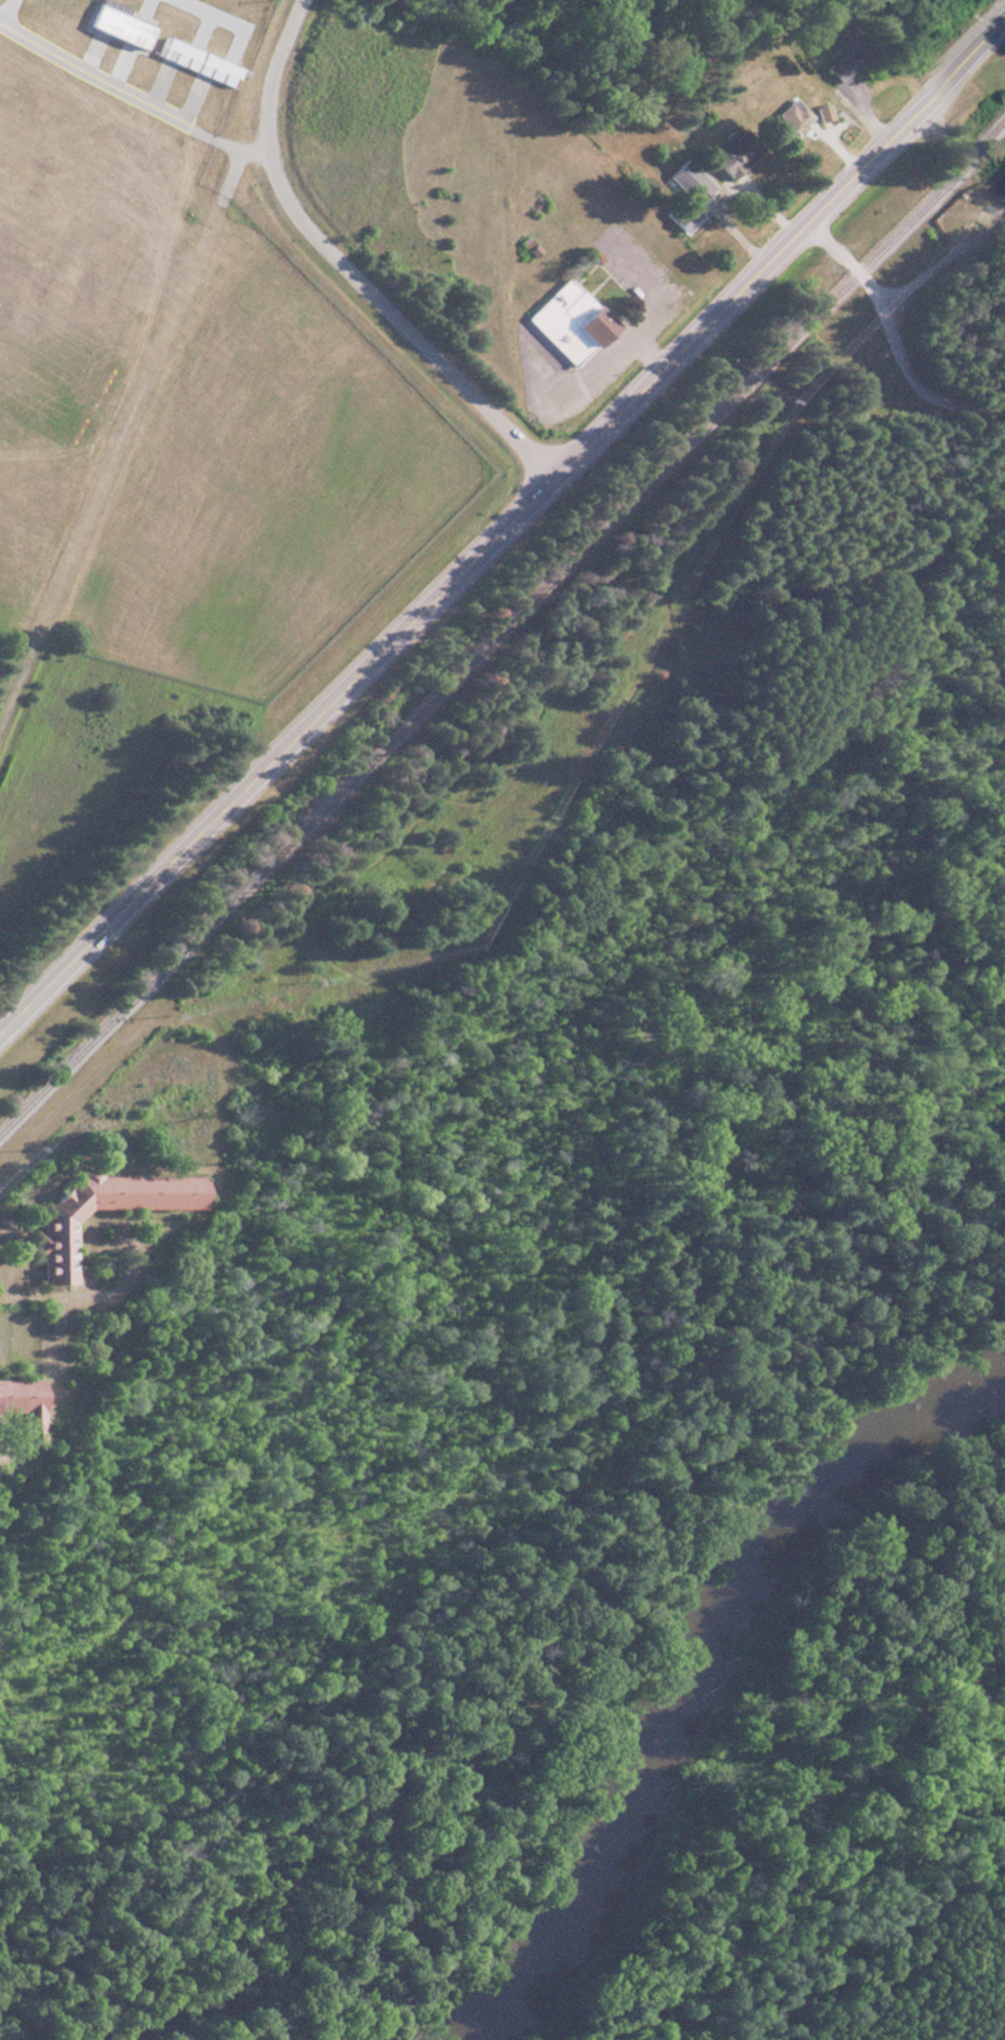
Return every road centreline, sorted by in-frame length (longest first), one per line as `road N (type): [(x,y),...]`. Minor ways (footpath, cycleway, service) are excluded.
road 1 (primary): [(0,1027),(276,768),(1004,24)]
road 2 (residential): [(569,473),(333,250),(278,177),(272,111),(303,0)]

